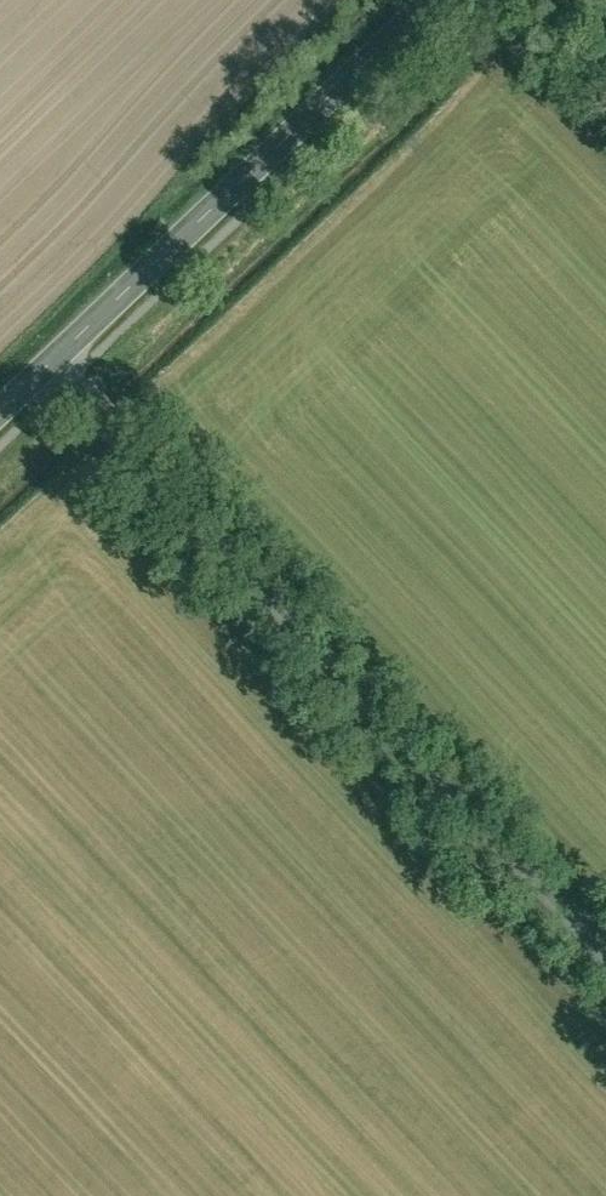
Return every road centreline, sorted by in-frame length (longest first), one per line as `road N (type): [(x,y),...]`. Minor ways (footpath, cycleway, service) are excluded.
road 1 (tertiary): [(428,0),(0,405)]

